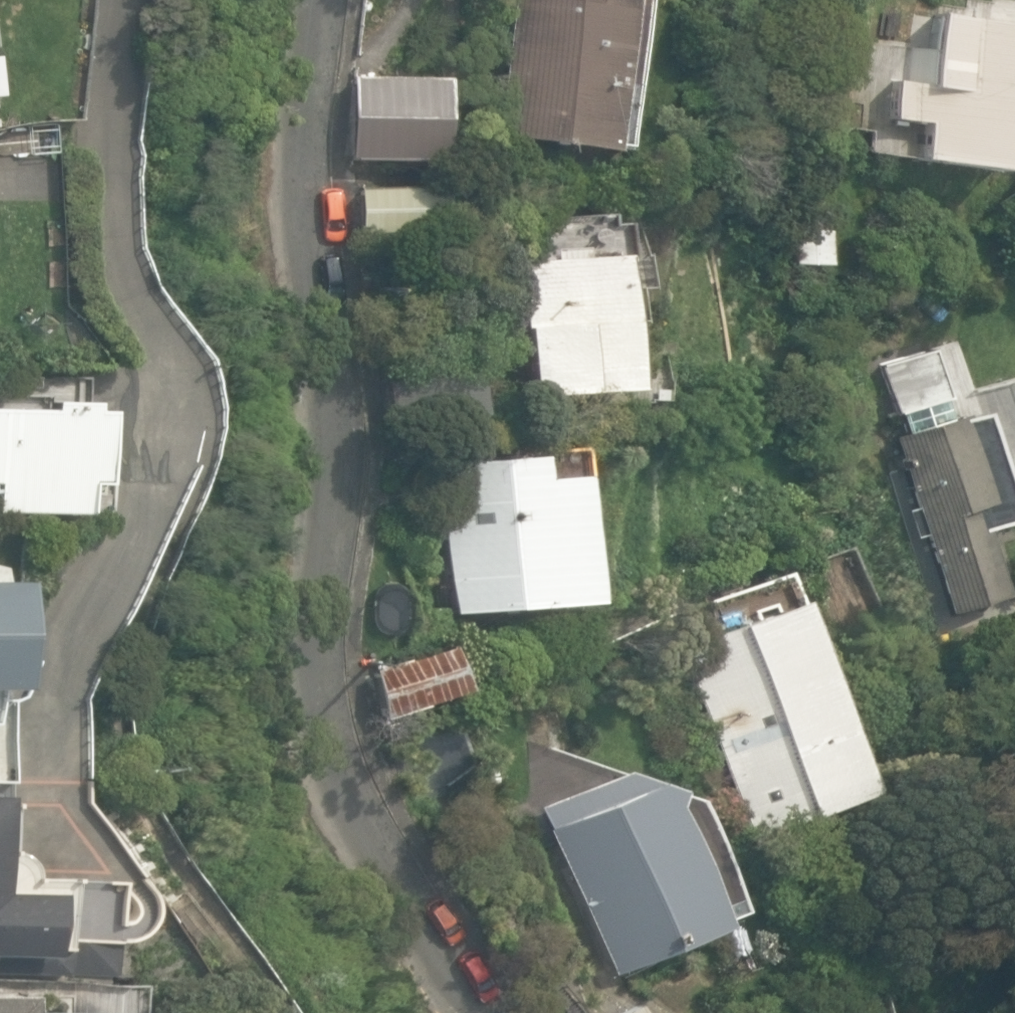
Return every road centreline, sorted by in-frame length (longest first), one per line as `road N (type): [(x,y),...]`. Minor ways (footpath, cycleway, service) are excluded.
road 1 (residential): [(314,0),(302,188),(336,482),(318,694),(331,766),(481,1012)]

